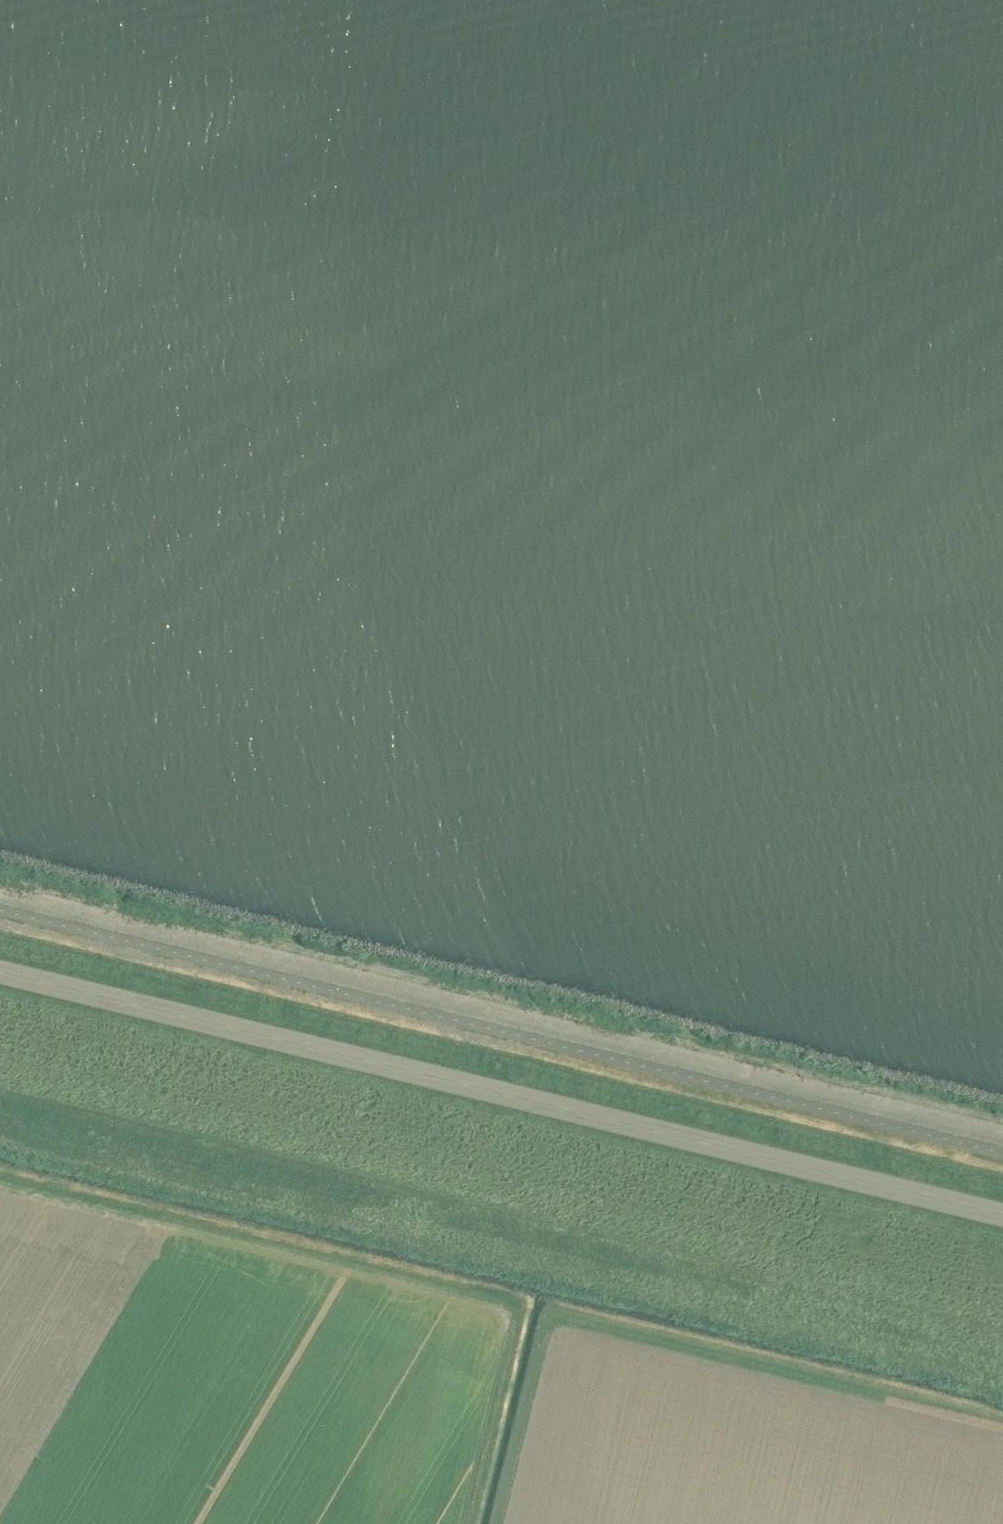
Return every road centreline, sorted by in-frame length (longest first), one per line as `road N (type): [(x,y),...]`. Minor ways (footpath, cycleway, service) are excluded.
road 1 (tertiary): [(1002,1216),(0,973)]

